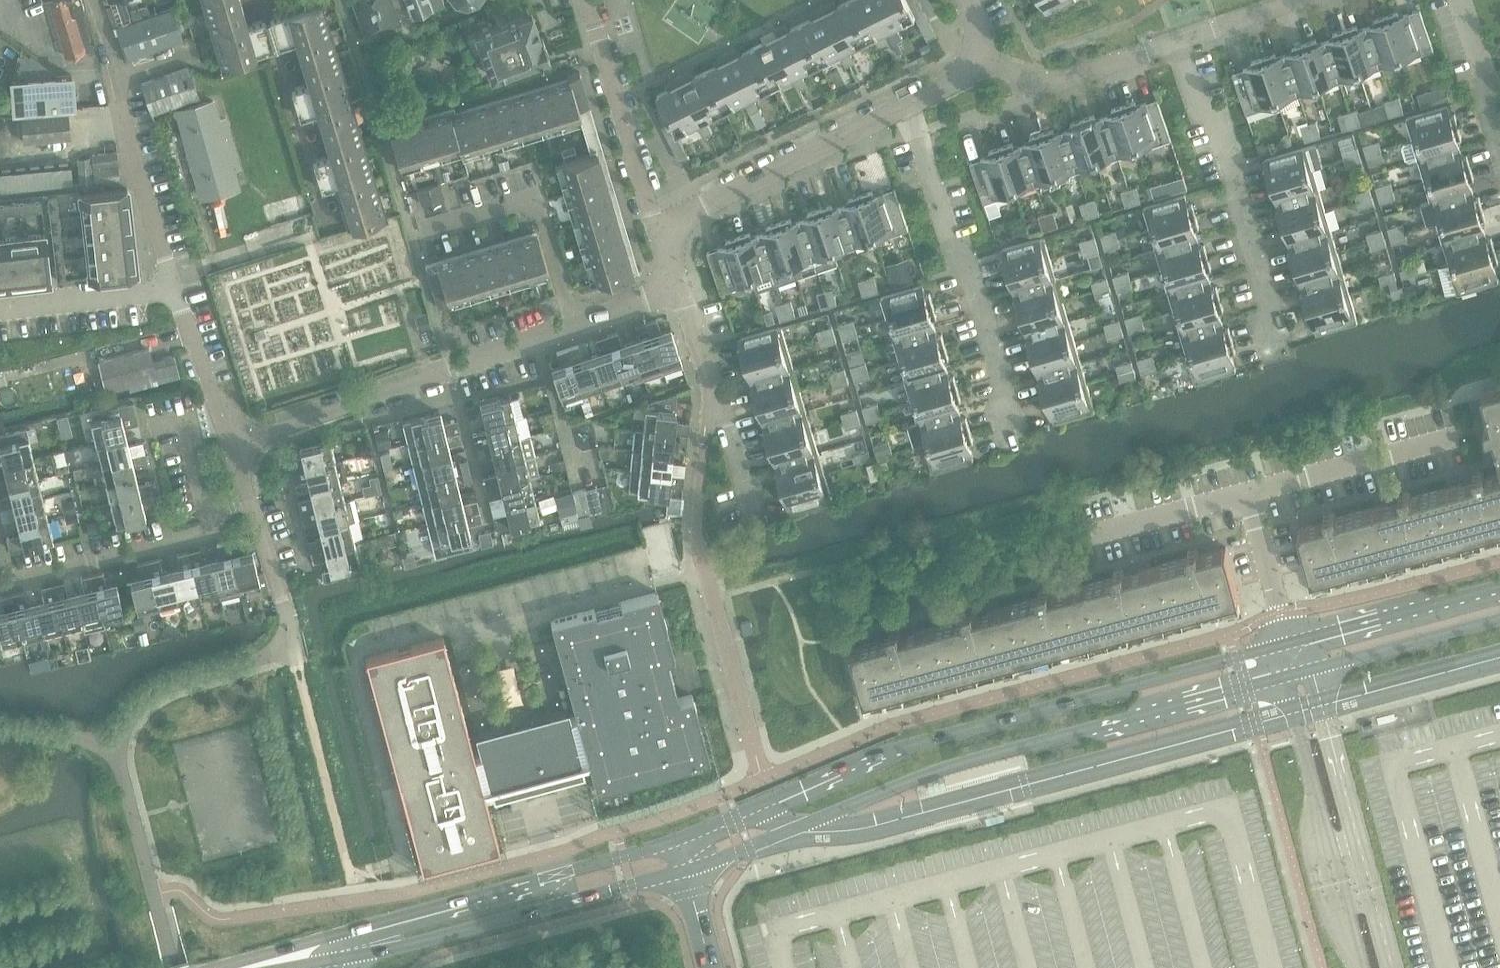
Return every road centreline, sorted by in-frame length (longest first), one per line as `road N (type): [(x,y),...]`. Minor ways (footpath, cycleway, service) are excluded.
road 1 (secondary): [(1499,585),(910,745),(679,839)]
road 2 (secondary): [(687,872),(952,766),(1499,620)]
road 3 (secondary): [(679,839),(403,916),(333,949)]
road 4 (secondary): [(333,949),(408,944),(687,872)]
road 5 (residential): [(237,446),(575,330)]
road 6 (residential): [(1007,438),(914,106)]
road 7 (residential): [(1283,350),(1178,40)]
road 8 (residential): [(176,289),(94,0)]
road 9 (residential): [(662,234),(914,106)]
road 10 (residential): [(0,588),(213,535),(252,491)]
road 11 (residential): [(575,330),(539,204),(411,241)]
road 12 (residential): [(662,234),(587,0)]
road 13 (residential): [(742,513),(679,293)]
road 14 (residential): [(0,309),(176,289)]
road 15 (residential): [(237,446),(176,289)]
road 16 (residential): [(295,650),(252,491)]
road 17 (residential): [(1457,0),(1499,136)]
road 18 (residential): [(1050,83),(1178,40)]
road 19 (residential): [(1178,40),(1298,0)]

